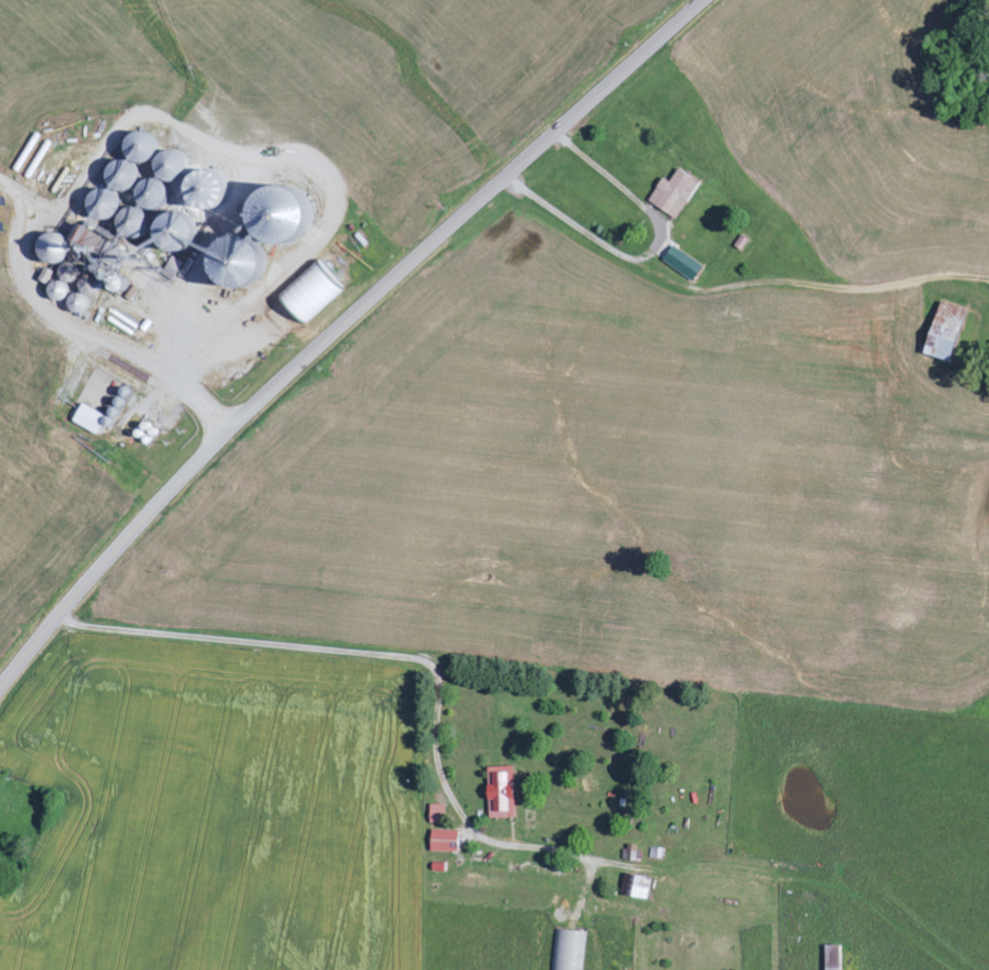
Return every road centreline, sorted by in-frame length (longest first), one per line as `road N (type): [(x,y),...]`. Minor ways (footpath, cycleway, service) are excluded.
road 1 (secondary): [(0,688),(227,432),(704,0)]

